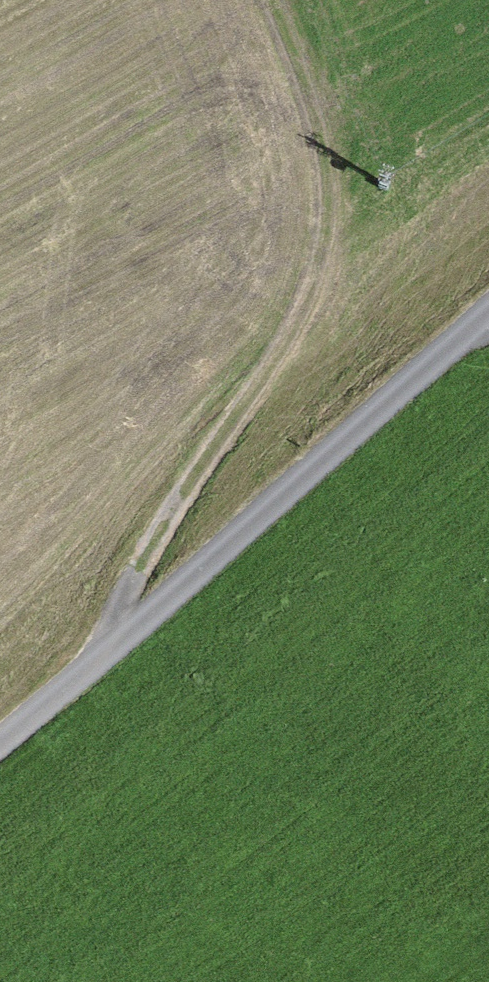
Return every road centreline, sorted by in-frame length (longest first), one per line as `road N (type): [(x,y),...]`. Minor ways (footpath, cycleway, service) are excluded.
road 1 (track): [(272,0),(329,163),(309,284),(156,533),(105,649)]
road 2 (unclassified): [(0,739),(488,312)]

